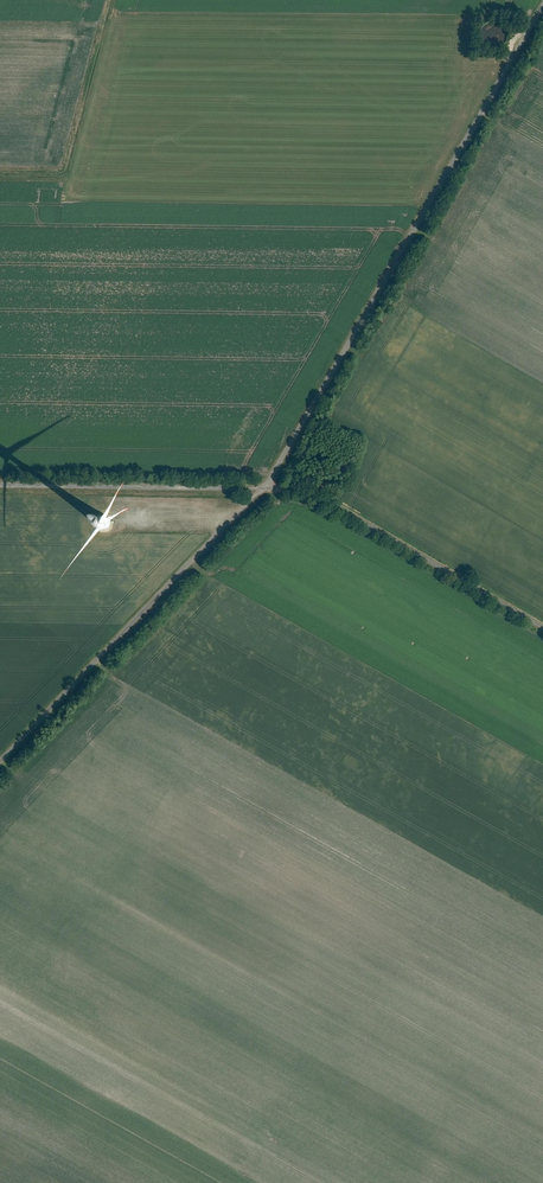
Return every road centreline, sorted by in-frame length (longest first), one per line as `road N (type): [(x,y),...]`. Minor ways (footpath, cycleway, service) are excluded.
road 1 (track): [(542,6),(265,489)]
road 2 (track): [(265,489),(0,762)]
road 3 (unclassified): [(265,489),(335,505),(542,626)]
road 4 (track): [(265,489),(0,485)]

